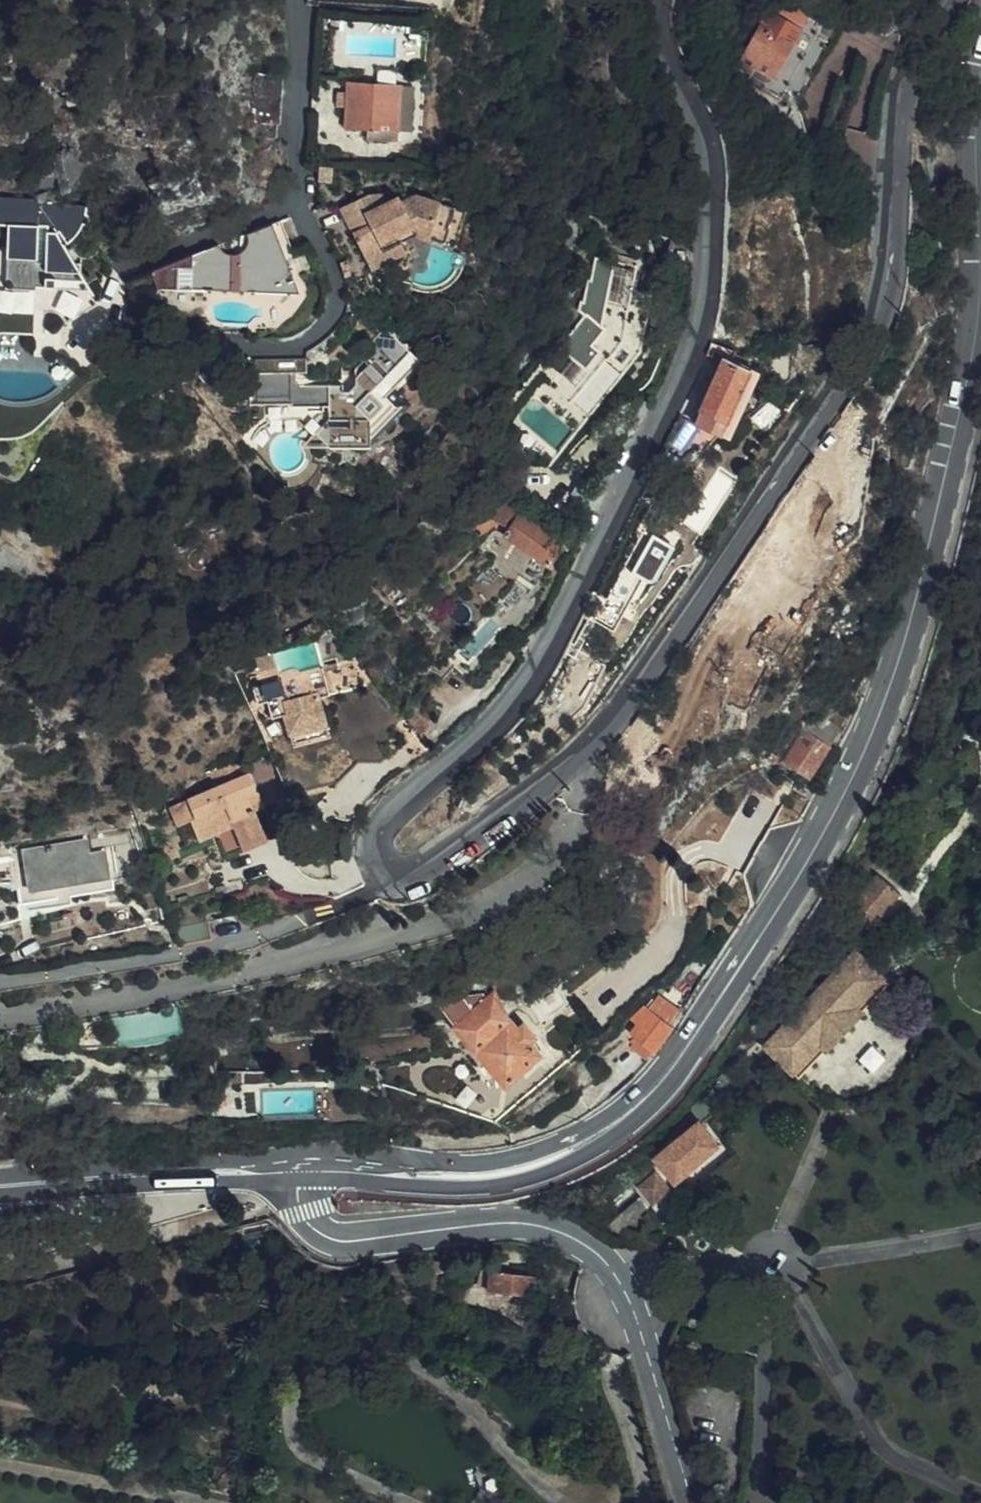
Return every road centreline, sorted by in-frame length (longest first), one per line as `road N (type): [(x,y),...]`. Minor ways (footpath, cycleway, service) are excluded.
road 1 (tertiary): [(945,0),(898,106),(890,277),(880,318),(845,382),(623,708),(566,762),(442,856),(417,873),(393,874),(378,855),(378,831),(512,703),(545,654),(707,295),(705,146),(663,61),(659,0)]
road 2 (primary): [(295,1167),(475,1175),(554,1158),(623,1117),(656,1086),(768,923),(872,734),(931,545),(975,336),(980,77)]
road 3 (tertiary): [(295,1167),(308,1224),(331,1239),(510,1224),(583,1245),(611,1269),(638,1326),(692,1502)]
road 4 (primary): [(0,1190),(295,1167)]

